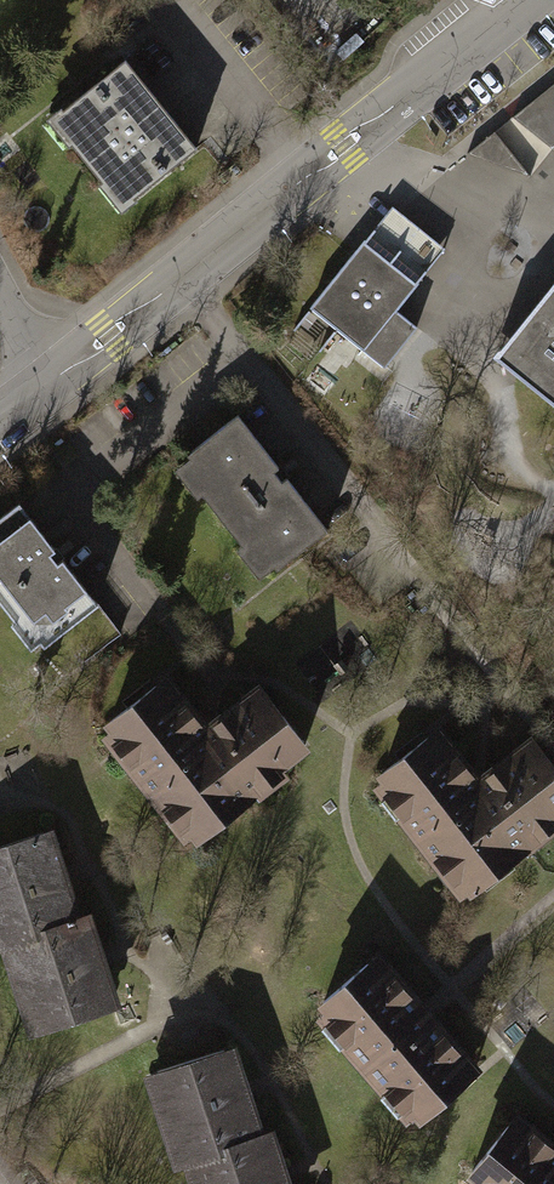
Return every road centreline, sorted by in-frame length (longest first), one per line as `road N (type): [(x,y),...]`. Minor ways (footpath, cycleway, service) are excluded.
road 1 (residential): [(51,379),(527,0)]

